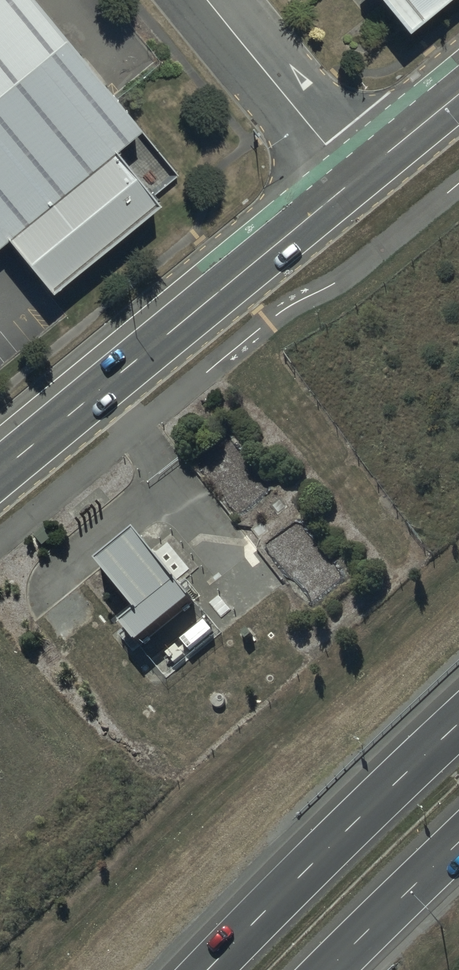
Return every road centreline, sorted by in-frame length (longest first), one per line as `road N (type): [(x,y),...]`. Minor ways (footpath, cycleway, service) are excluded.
road 1 (secondary): [(0,470),(355,179)]
road 2 (motorway): [(208,969),(458,725)]
road 3 (residential): [(207,0),(355,179)]
road 4 (motorway): [(458,843),(330,969)]
road 5 (secondary): [(355,179),(458,96)]

